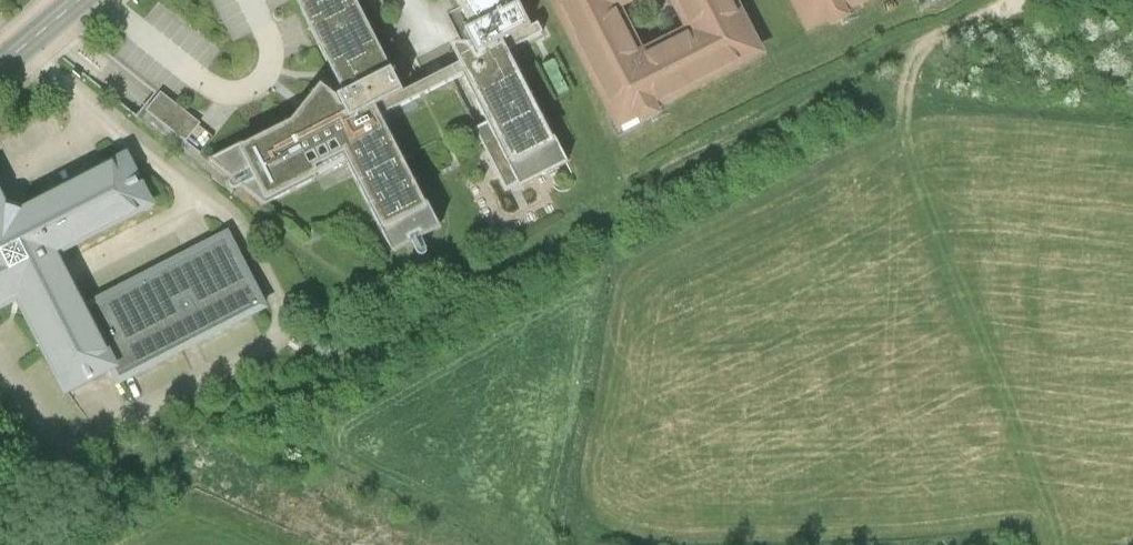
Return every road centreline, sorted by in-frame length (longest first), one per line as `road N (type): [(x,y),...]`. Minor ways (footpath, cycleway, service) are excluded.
road 1 (track): [(488,275),(937,46)]
road 2 (track): [(907,95),(918,62),(937,46),(1027,0)]

